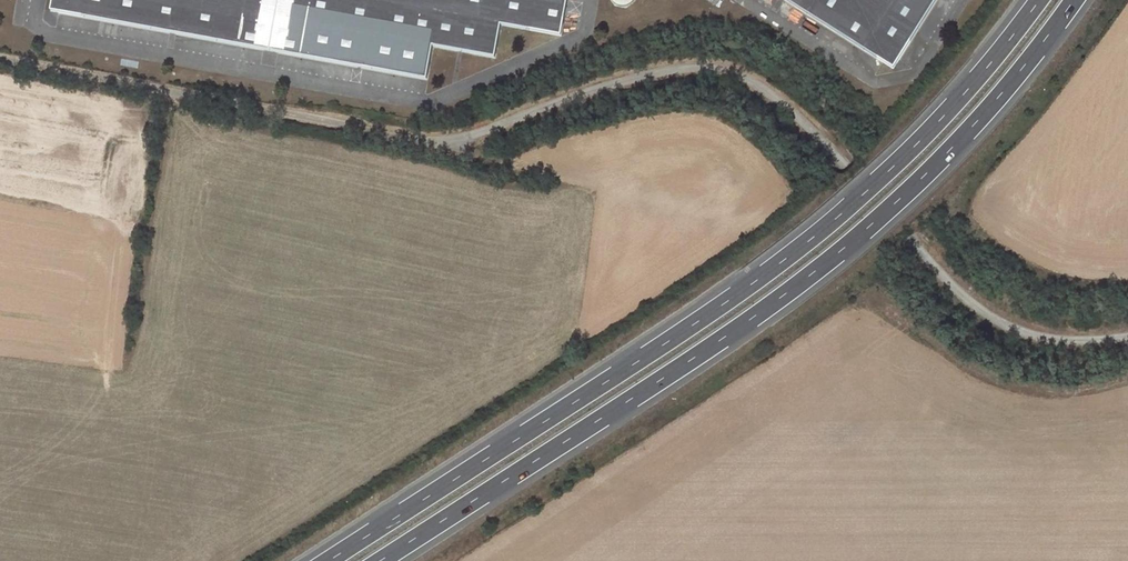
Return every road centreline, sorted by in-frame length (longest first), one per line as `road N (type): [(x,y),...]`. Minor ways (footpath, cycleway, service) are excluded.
road 1 (trunk): [(1039,0),(918,145),(818,233),(709,315),(328,560)]
road 2 (trunk): [(380,560),(834,257),(949,150),(1074,0)]

